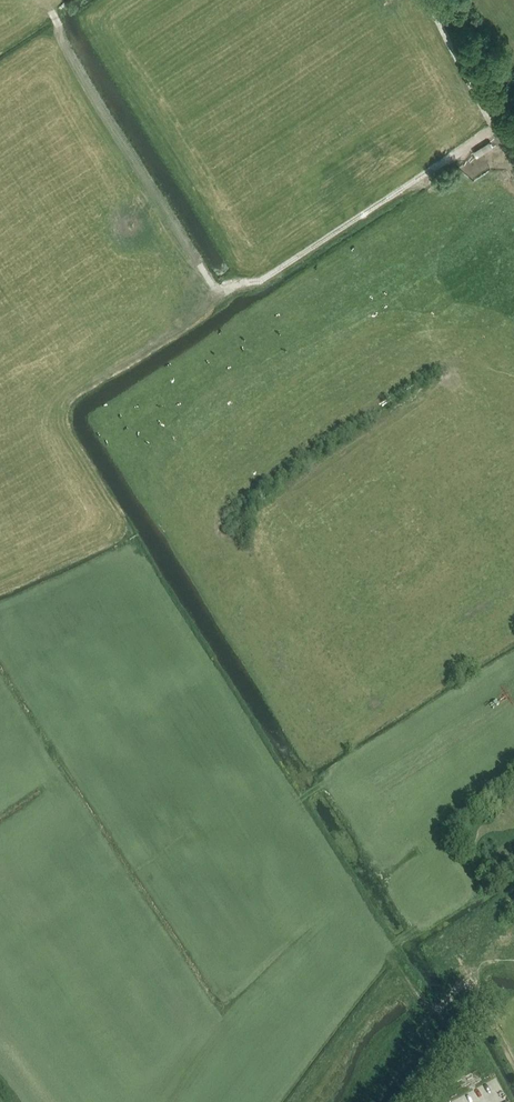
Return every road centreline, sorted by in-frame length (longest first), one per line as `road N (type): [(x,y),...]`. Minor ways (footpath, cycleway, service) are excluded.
road 1 (track): [(513,168),(493,142),(476,141),(262,281),(223,291)]

